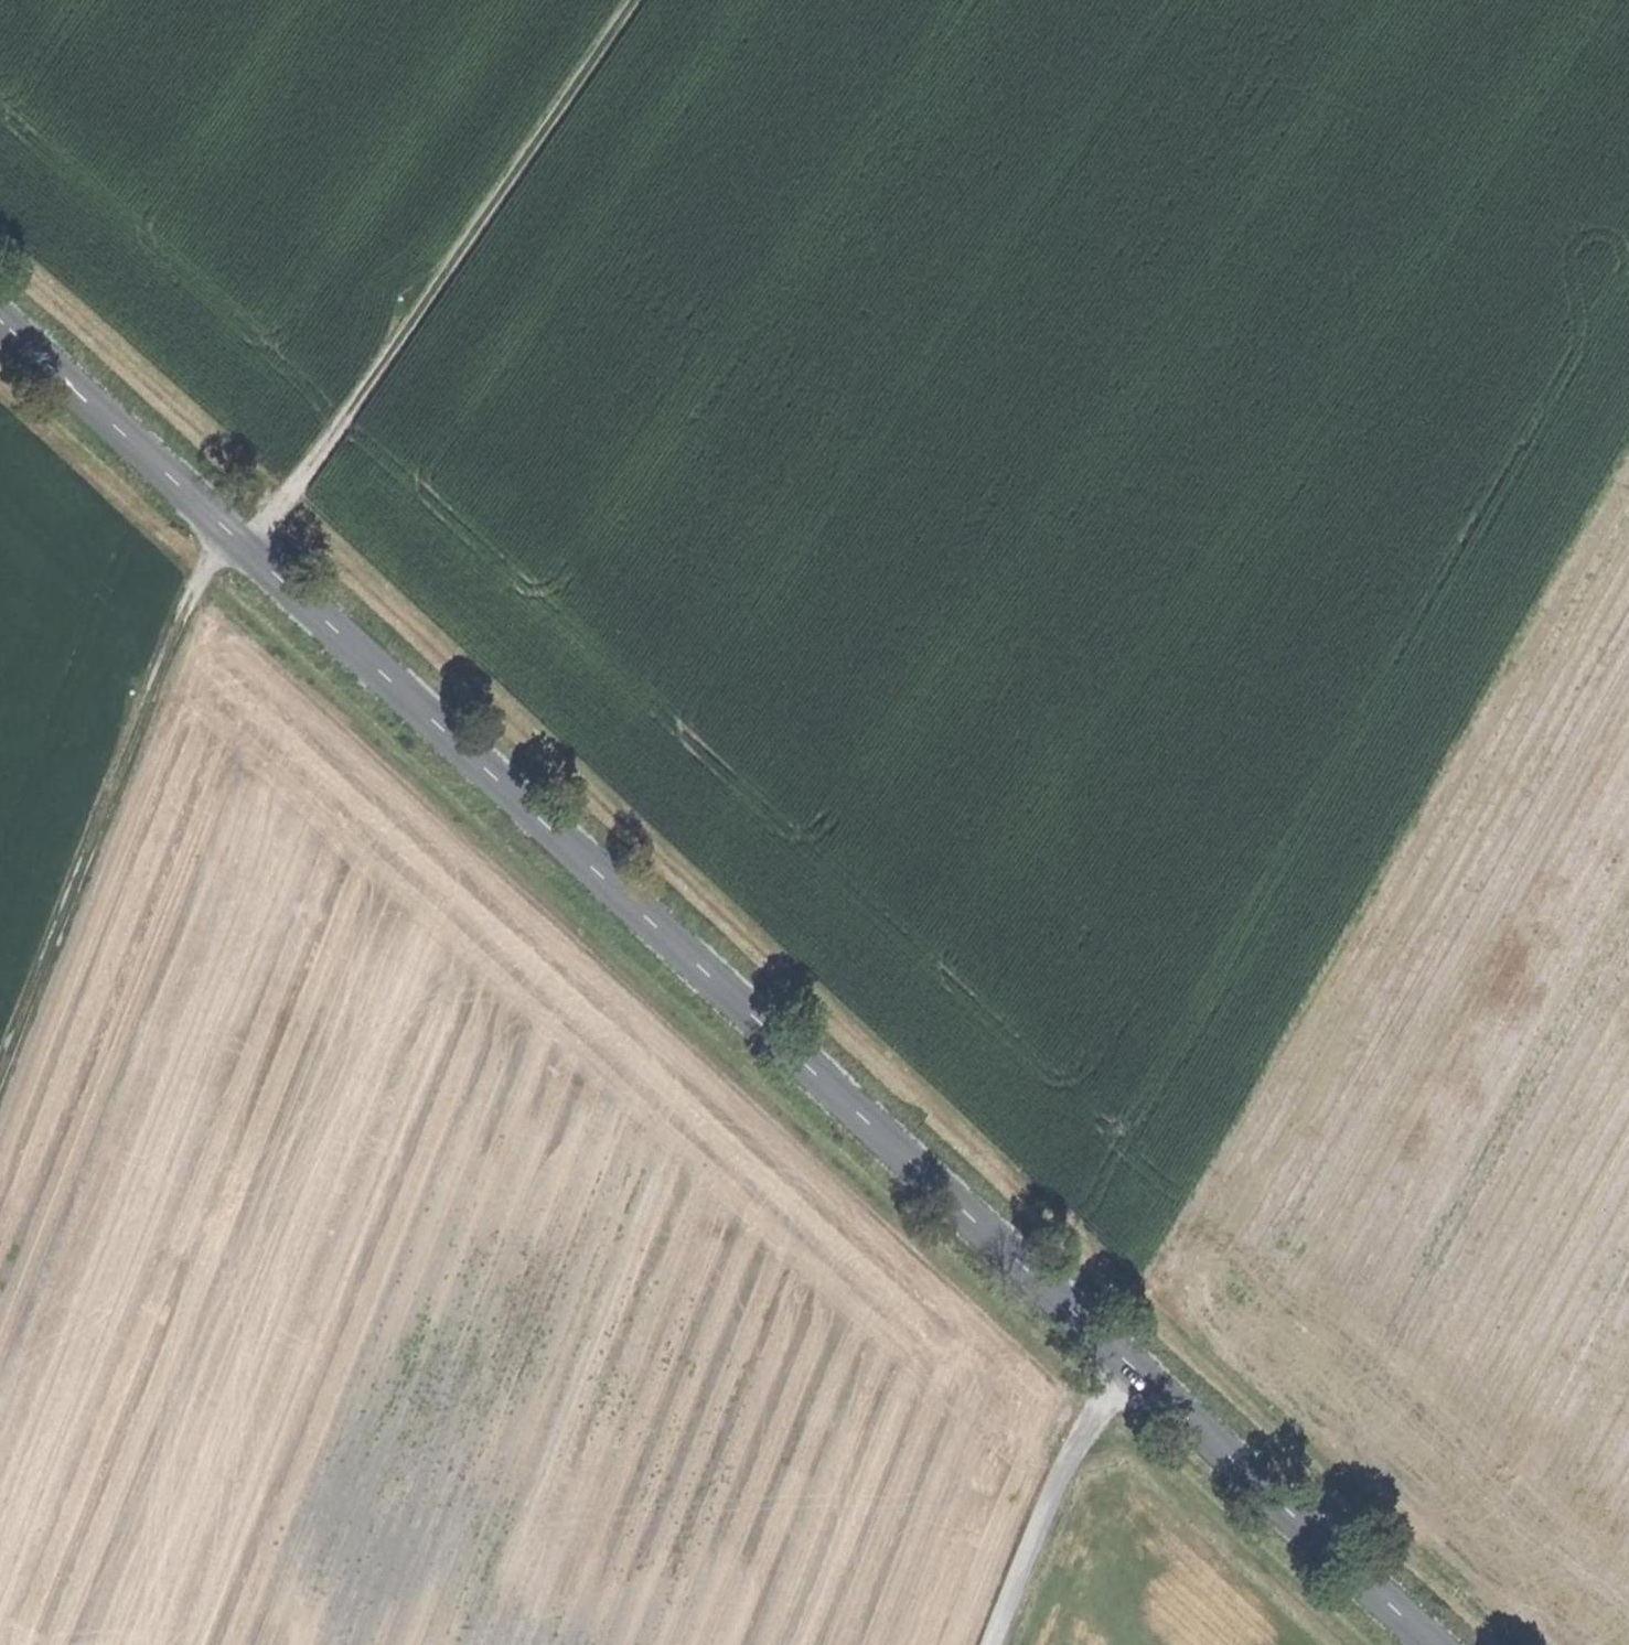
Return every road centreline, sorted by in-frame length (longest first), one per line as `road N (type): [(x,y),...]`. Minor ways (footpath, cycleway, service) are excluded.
road 1 (tertiary): [(1439,1644),(0,314)]
road 2 (track): [(0,1094),(221,525)]
road 3 (track): [(996,1644),(1068,1458),(1127,1355)]

